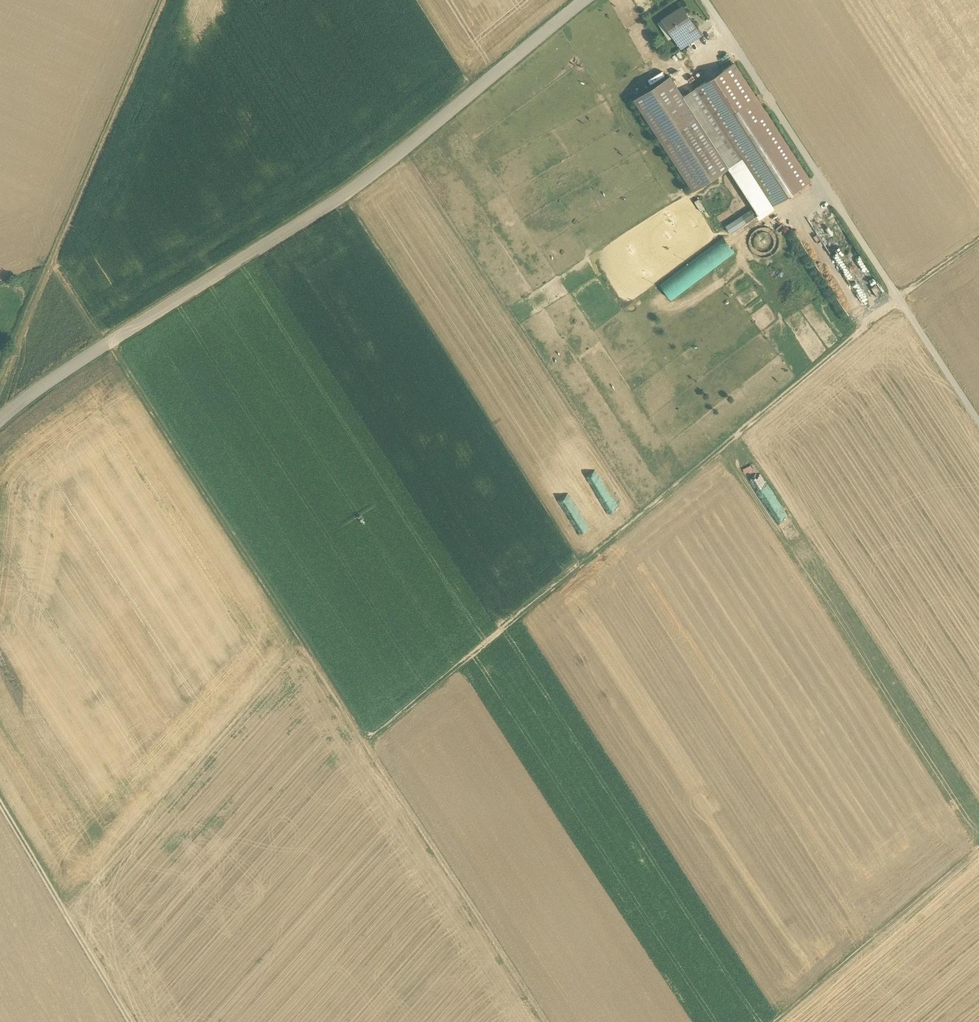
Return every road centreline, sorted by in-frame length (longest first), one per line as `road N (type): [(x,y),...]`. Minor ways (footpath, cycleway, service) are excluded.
road 1 (unclassified): [(585,0),(370,176),(48,382),(0,421)]
road 2 (track): [(53,258),(368,743),(457,667)]
road 3 (track): [(978,245),(900,298),(457,667)]
road 4 (track): [(978,420),(706,0)]
road 5 (track): [(166,0),(0,384)]
road 6 (track): [(368,743),(550,1021)]
road 7 (track): [(978,853),(779,1021)]
road 8 (track): [(0,800),(134,1021)]

